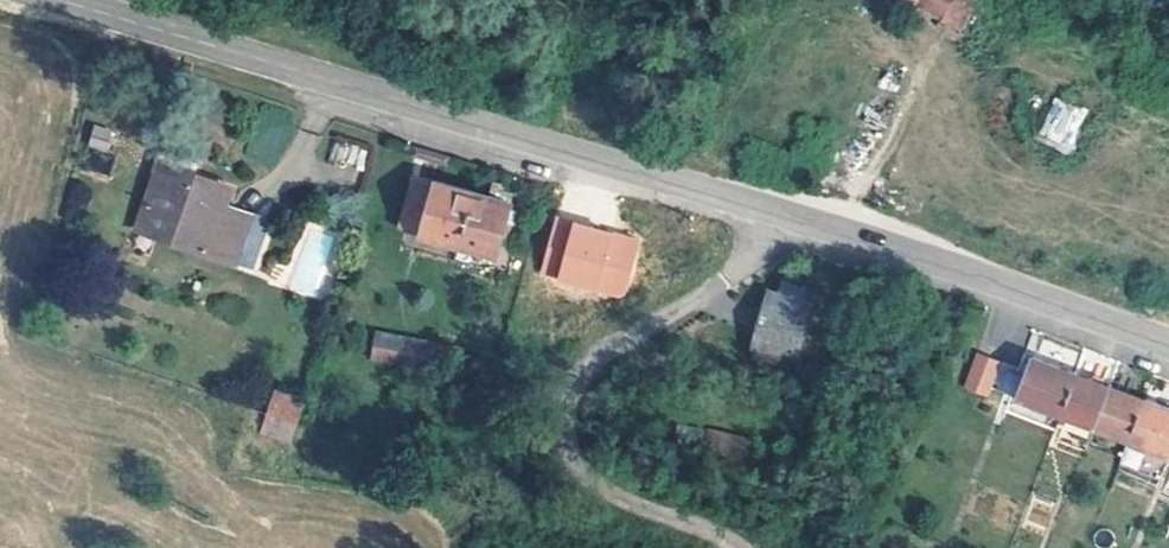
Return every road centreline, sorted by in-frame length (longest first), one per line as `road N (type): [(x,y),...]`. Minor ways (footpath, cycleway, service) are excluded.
road 1 (secondary): [(1168,345),(920,257),(48,0)]
road 2 (track): [(734,547),(608,491),(581,462),(568,396),(572,375),(586,364),(727,279),(789,217)]

